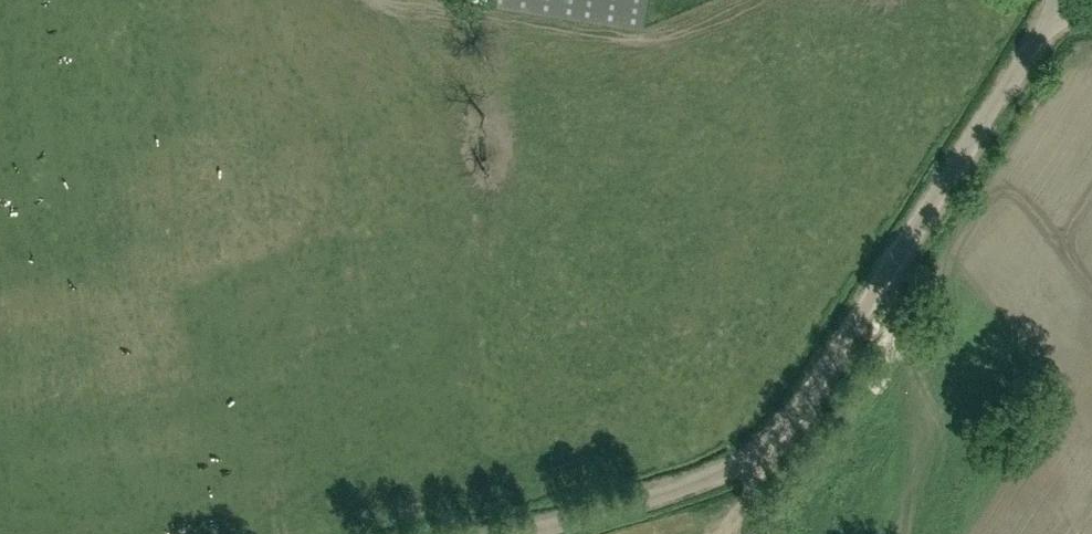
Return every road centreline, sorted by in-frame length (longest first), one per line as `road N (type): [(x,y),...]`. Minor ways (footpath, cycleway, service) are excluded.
road 1 (unclassified): [(520,533),(682,487),(766,446),(794,416),(1061,4)]

